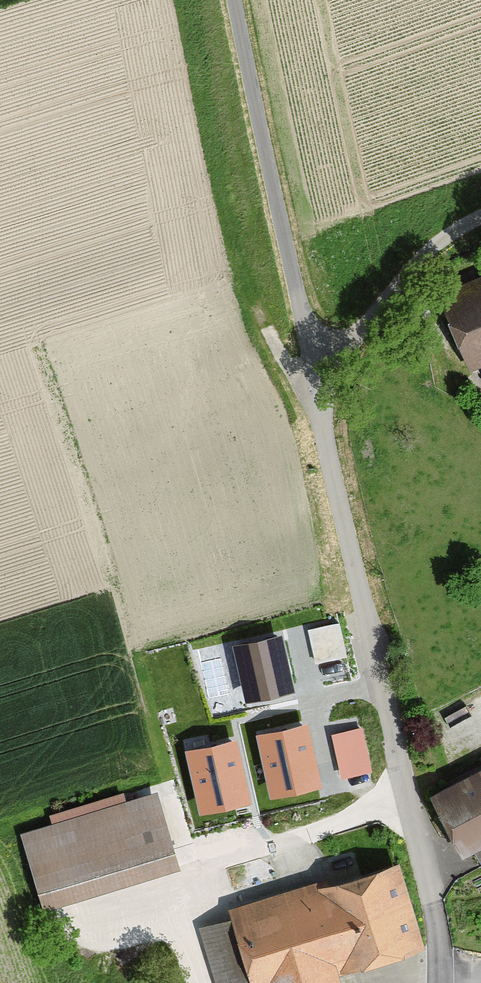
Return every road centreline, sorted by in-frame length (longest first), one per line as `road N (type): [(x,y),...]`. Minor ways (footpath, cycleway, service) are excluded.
road 1 (unclassified): [(441,982),(434,907),(345,529),(238,0)]
road 2 (track): [(315,382),(415,266),(480,216)]

